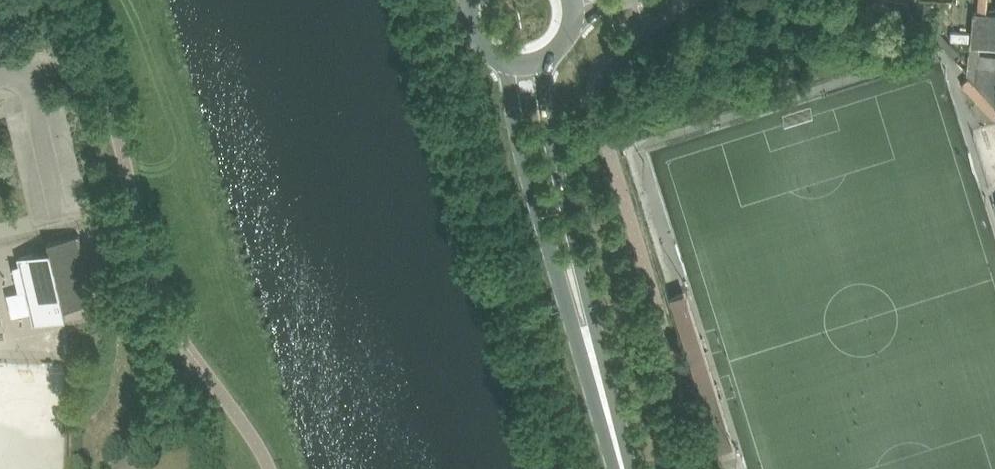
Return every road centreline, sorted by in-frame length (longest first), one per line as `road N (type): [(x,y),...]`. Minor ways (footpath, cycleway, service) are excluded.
road 1 (secondary): [(509,64),(524,151),(602,416)]
road 2 (secondary): [(602,416),(588,282),(549,124),(549,61)]

